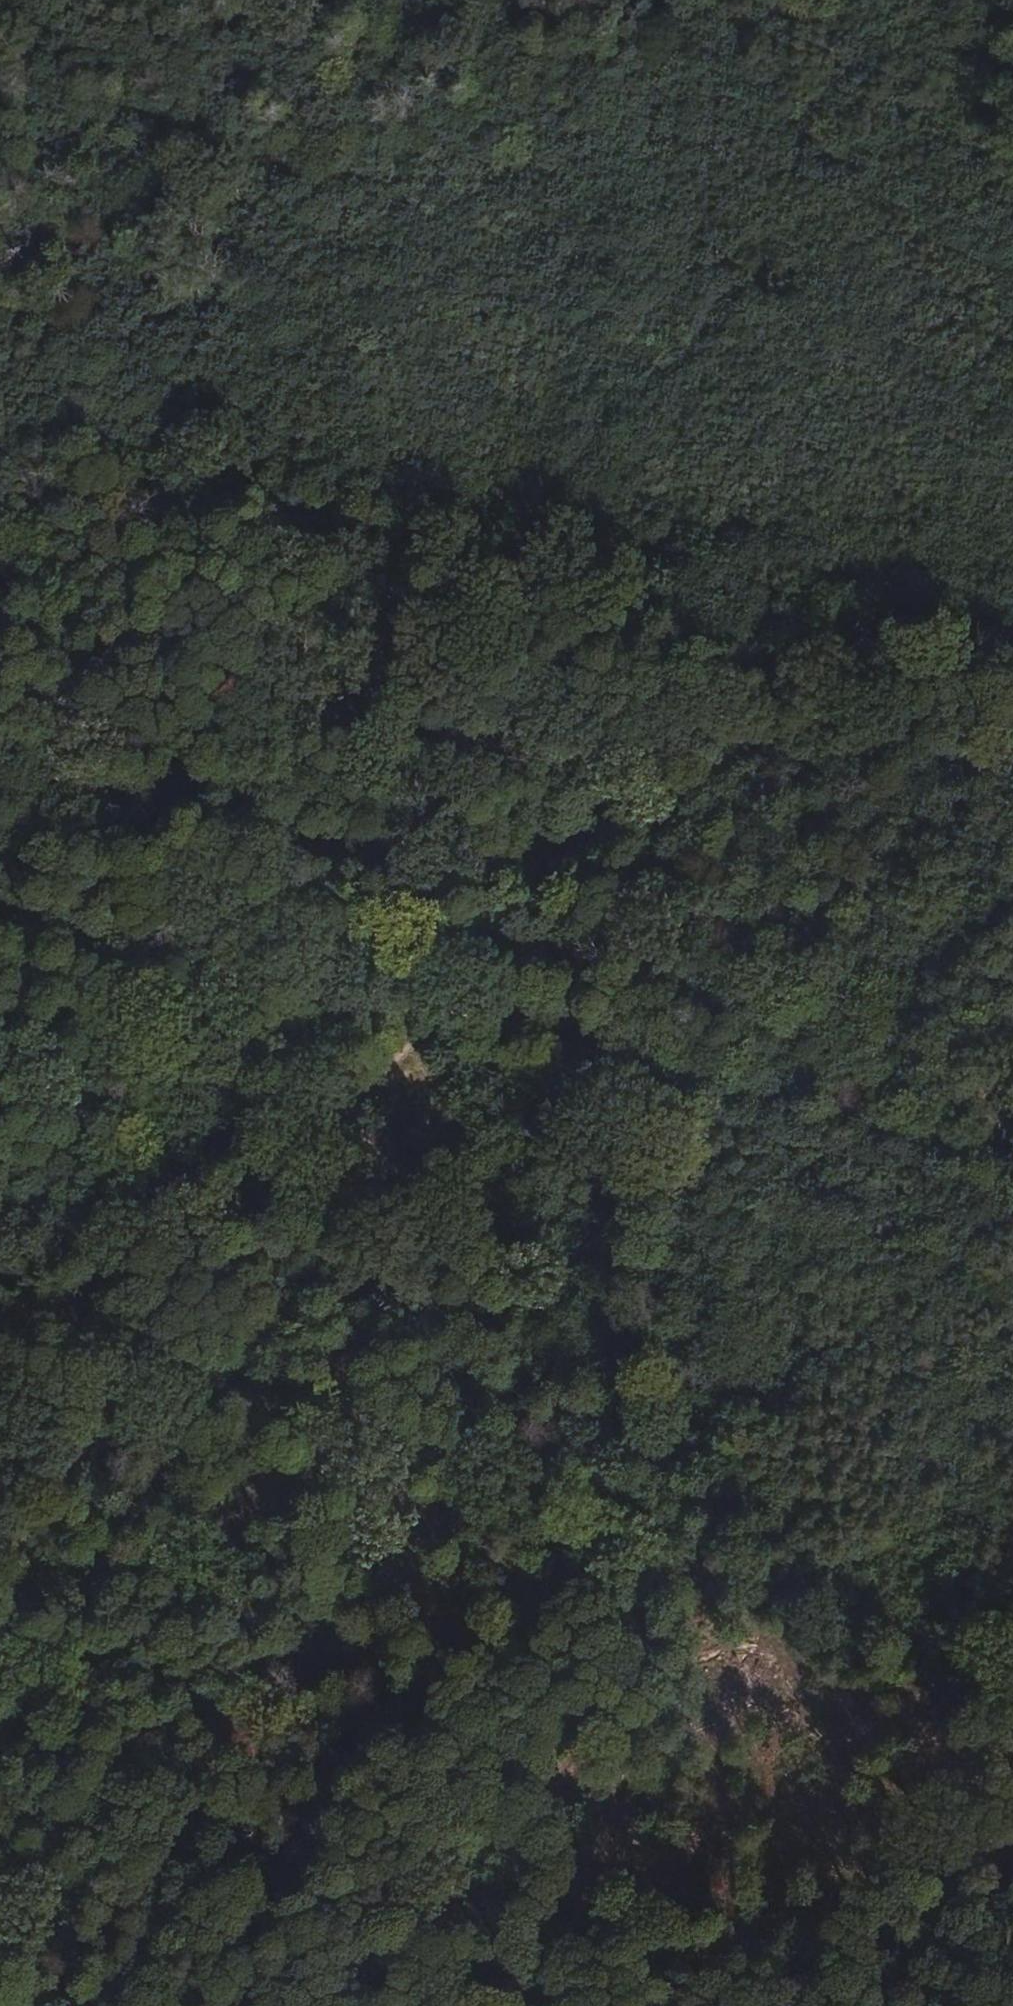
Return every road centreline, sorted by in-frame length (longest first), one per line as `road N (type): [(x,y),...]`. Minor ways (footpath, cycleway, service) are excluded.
road 1 (track): [(1012,618),(926,624),(855,642),(804,672),(718,747),(611,888),(248,1181),(175,1280),(130,1372),(0,1524)]
road 2 (track): [(0,906),(1012,1160)]
road 3 (motorway): [(736,0),(1012,528)]
road 4 (motorway): [(1012,386),(808,0)]

